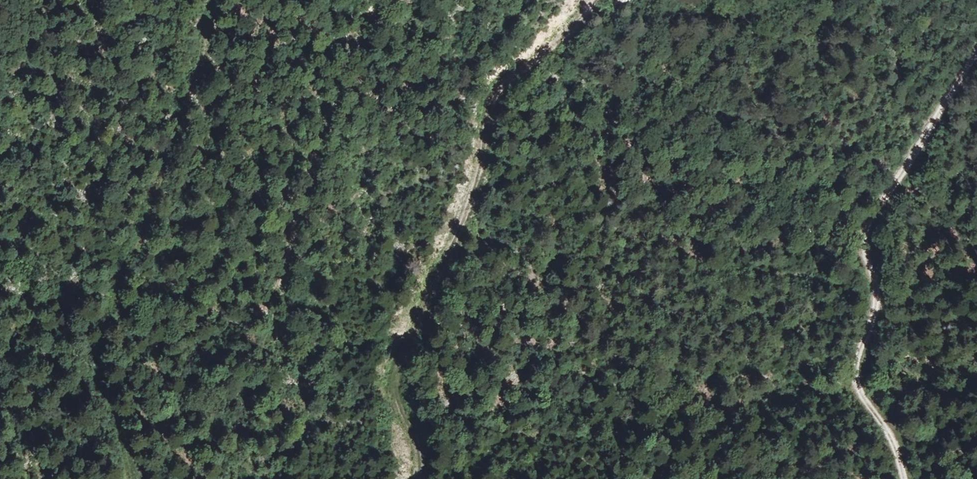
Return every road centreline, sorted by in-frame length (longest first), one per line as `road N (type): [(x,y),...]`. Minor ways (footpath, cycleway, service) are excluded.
road 1 (track): [(589,0),(484,112),(475,174),(395,380),(424,458),(415,478)]
road 2 (track): [(217,0),(185,122),(121,271),(101,371),(130,478)]
road 3 (track): [(906,478),(895,439),(854,375),(877,298),(861,239),(976,49)]
road 4 (track): [(387,0),(351,32),(268,310)]

